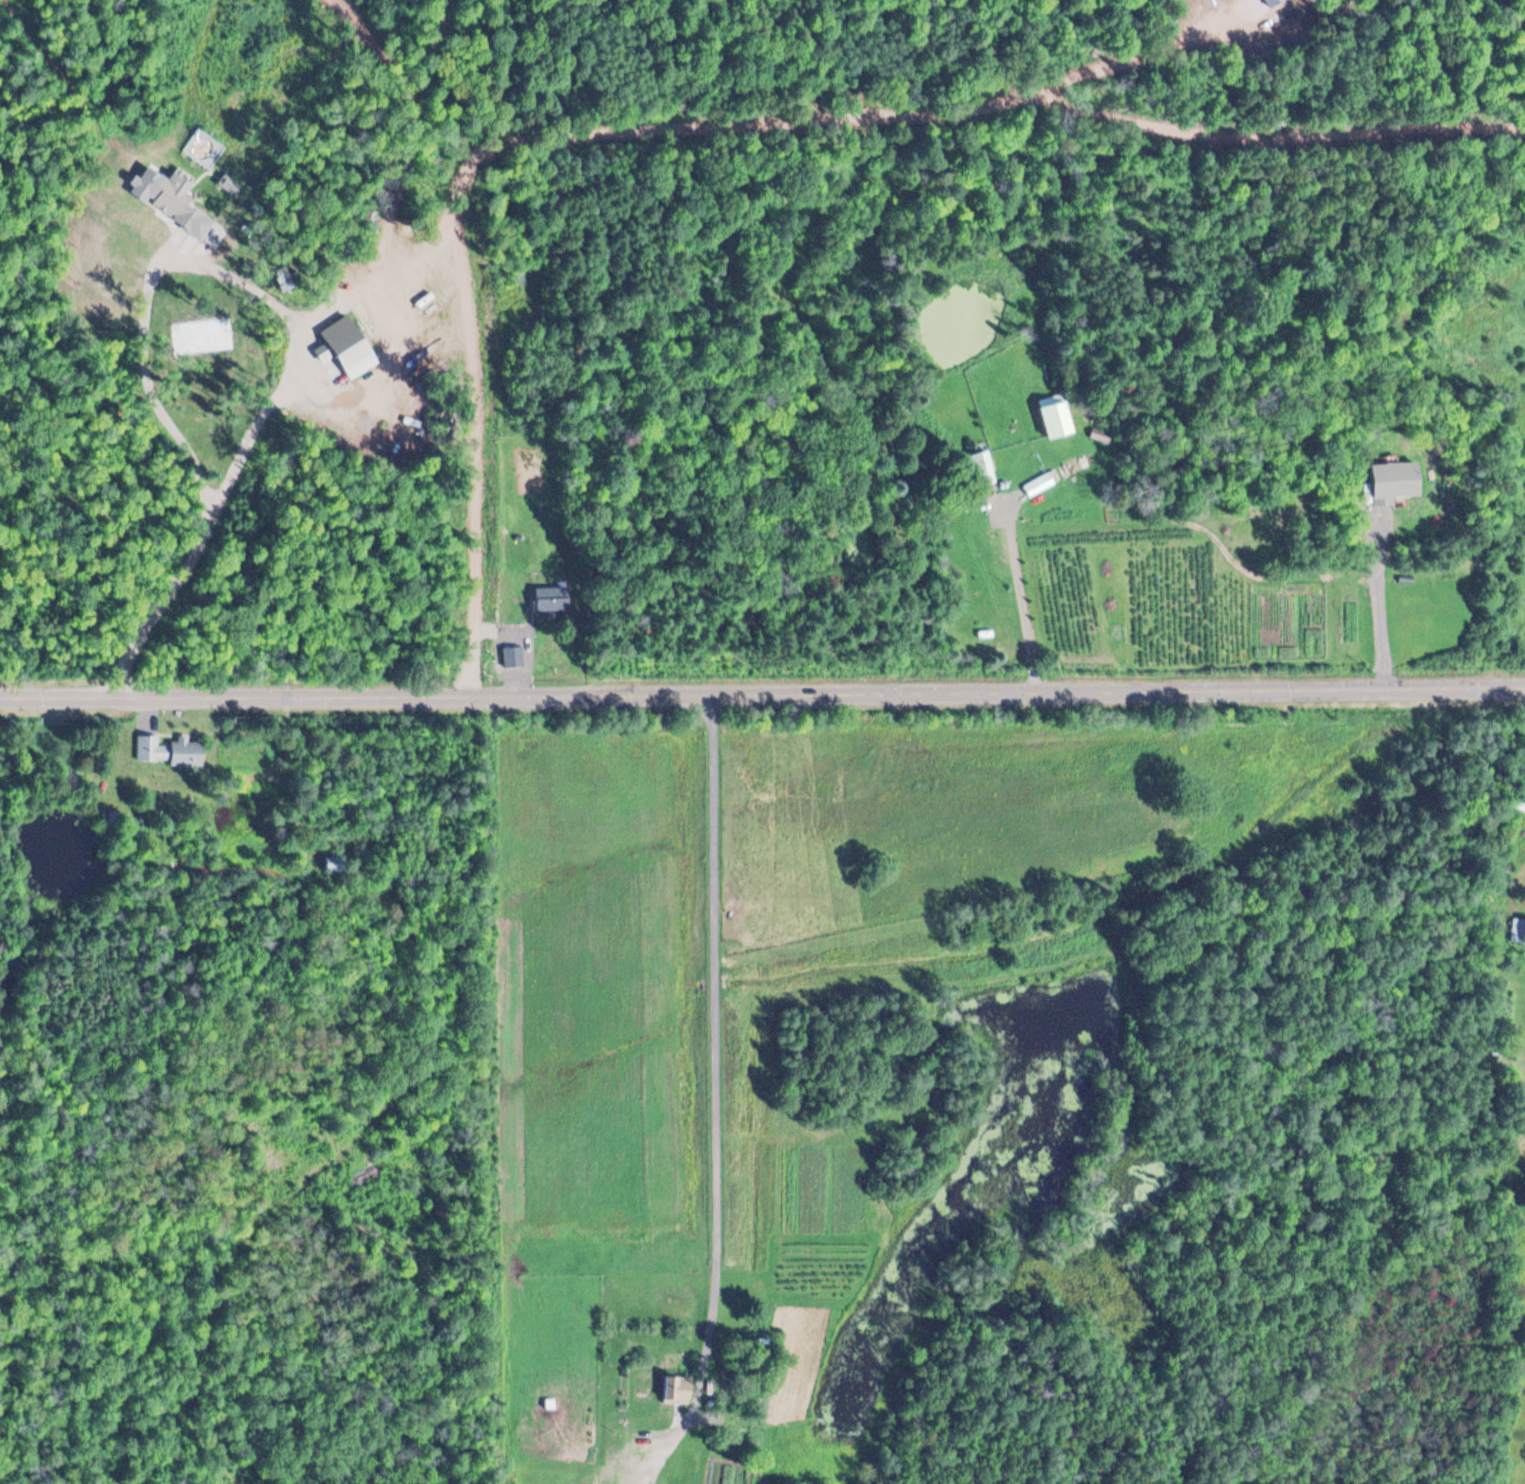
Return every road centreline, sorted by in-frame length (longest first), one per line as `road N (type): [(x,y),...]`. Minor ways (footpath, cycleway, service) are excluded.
road 1 (residential): [(1524,687),(0,693)]

